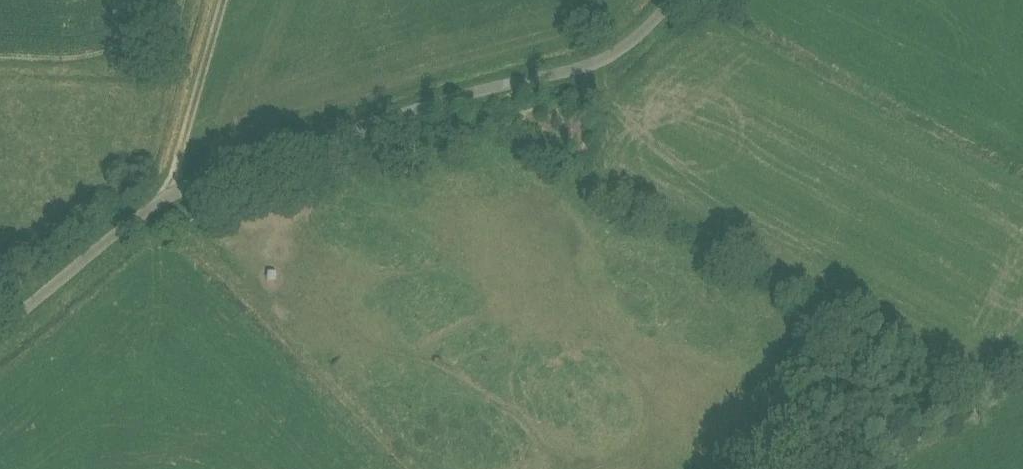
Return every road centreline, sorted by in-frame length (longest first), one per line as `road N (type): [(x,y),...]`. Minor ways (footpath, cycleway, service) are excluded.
road 1 (unclassified): [(0,310),(163,198),(607,60),(661,0)]
road 2 (track): [(163,198),(219,0)]

